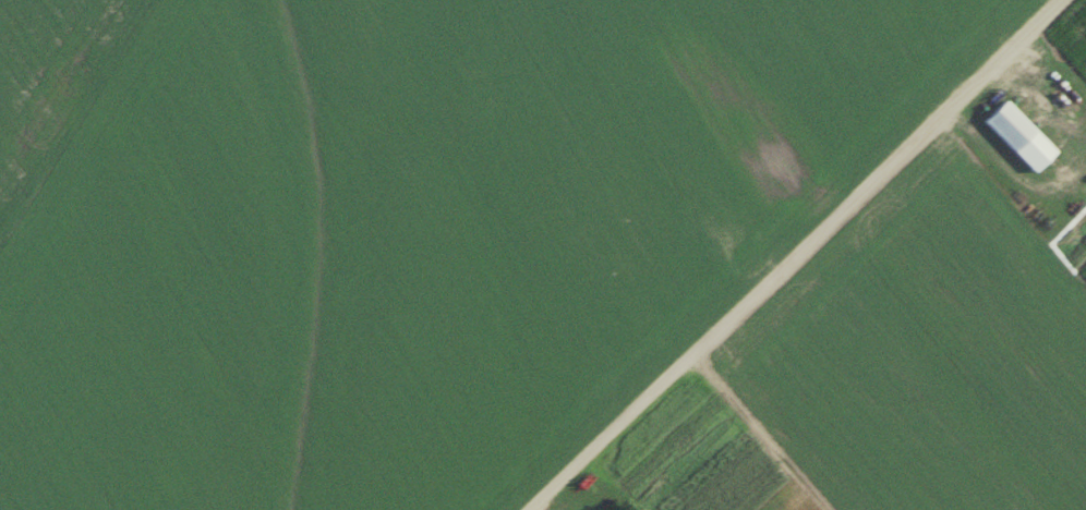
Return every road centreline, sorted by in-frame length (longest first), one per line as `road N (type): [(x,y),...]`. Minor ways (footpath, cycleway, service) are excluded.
road 1 (residential): [(531,509),(1061,0)]

